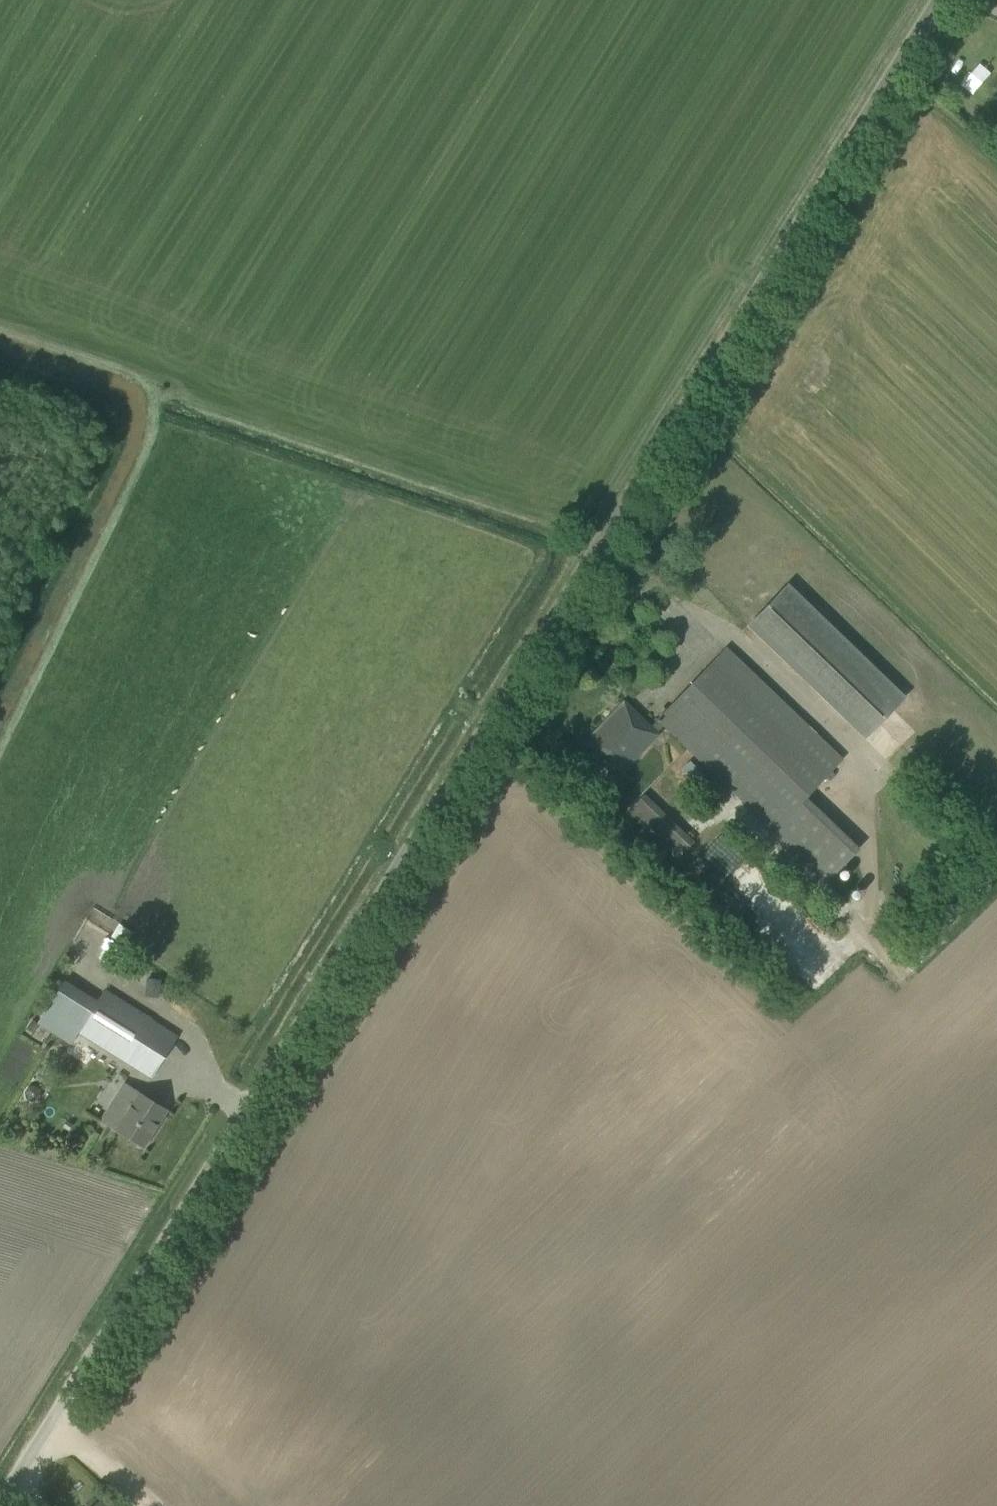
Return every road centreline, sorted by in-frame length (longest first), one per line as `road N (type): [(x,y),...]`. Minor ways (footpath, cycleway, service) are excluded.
road 1 (unclassified): [(0,1504),(934,0)]

